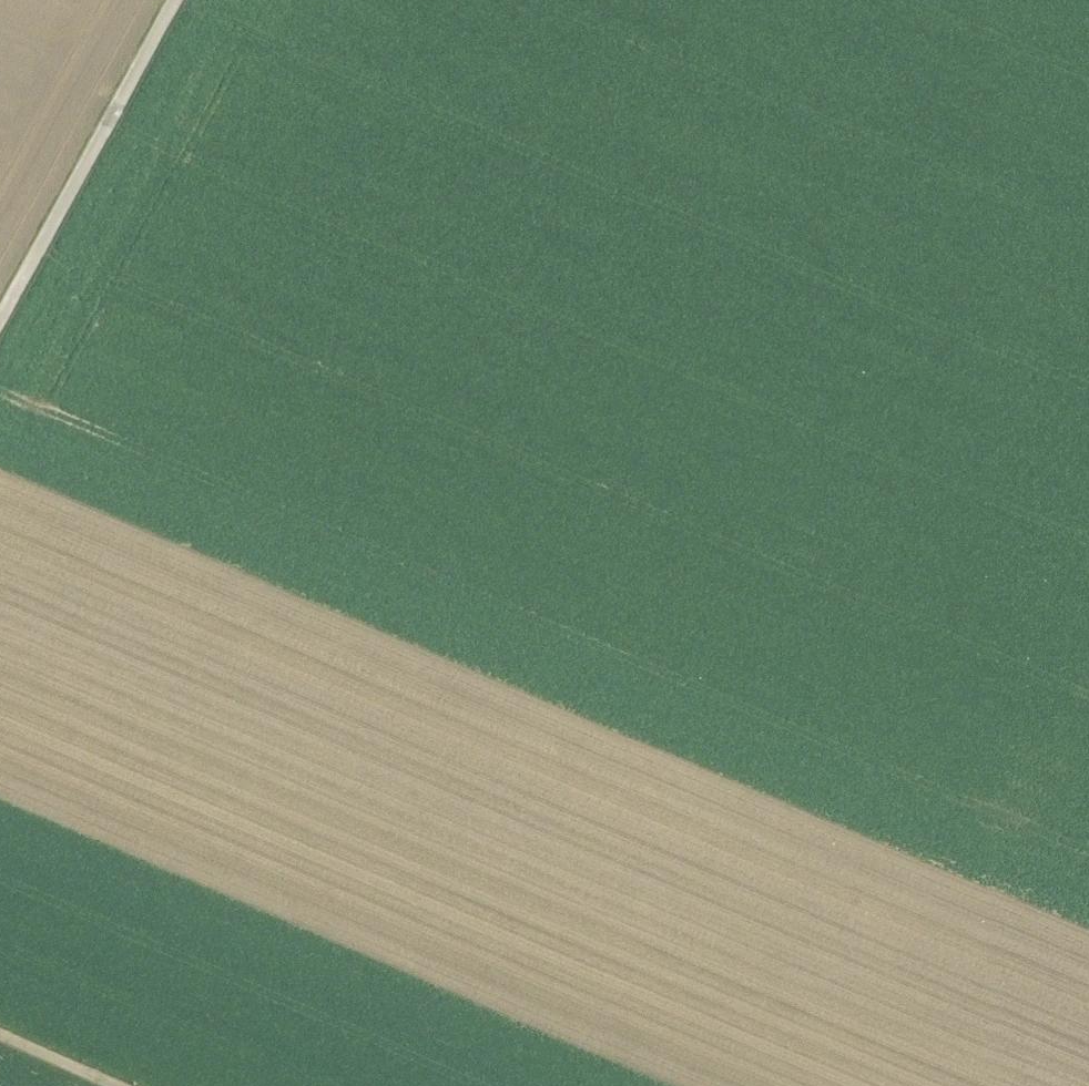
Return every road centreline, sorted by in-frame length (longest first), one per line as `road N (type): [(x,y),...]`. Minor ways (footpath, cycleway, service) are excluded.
road 1 (track): [(0,328),(180,0)]
road 2 (track): [(115,1085),(0,1034)]

